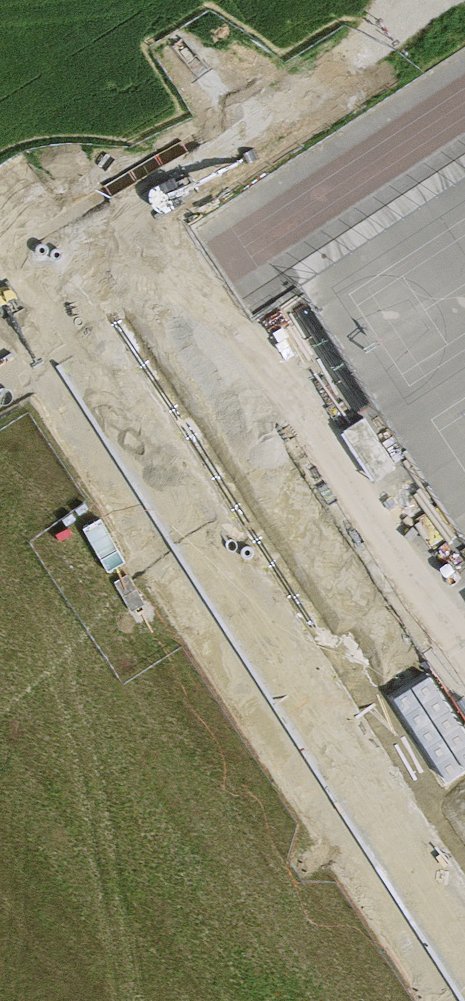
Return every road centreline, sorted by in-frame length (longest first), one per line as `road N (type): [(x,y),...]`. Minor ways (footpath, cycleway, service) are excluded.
road 1 (residential): [(464,780),(158,316)]
road 2 (track): [(0,279),(356,56),(426,0)]
road 3 (unknown): [(245,1000),(464,863)]

